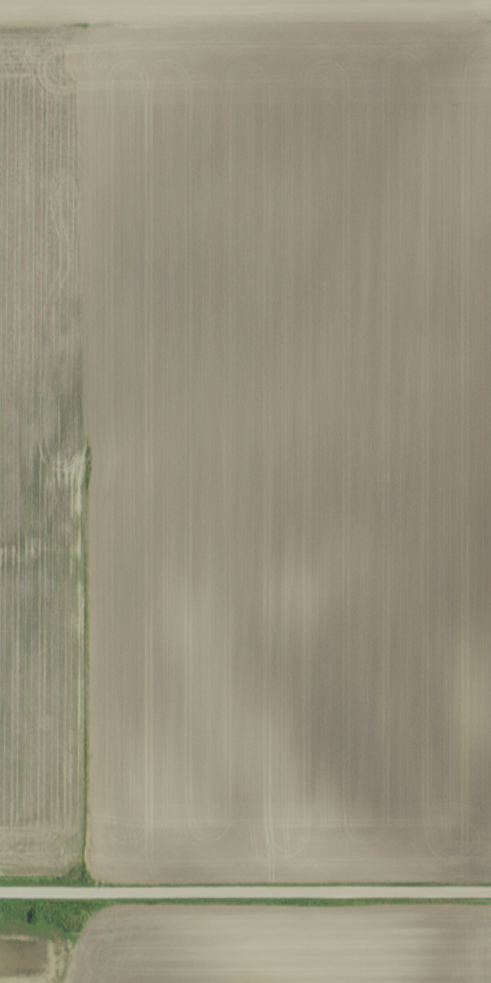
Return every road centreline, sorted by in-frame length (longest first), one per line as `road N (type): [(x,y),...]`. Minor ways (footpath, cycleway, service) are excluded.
road 1 (residential): [(0,900),(490,895)]

